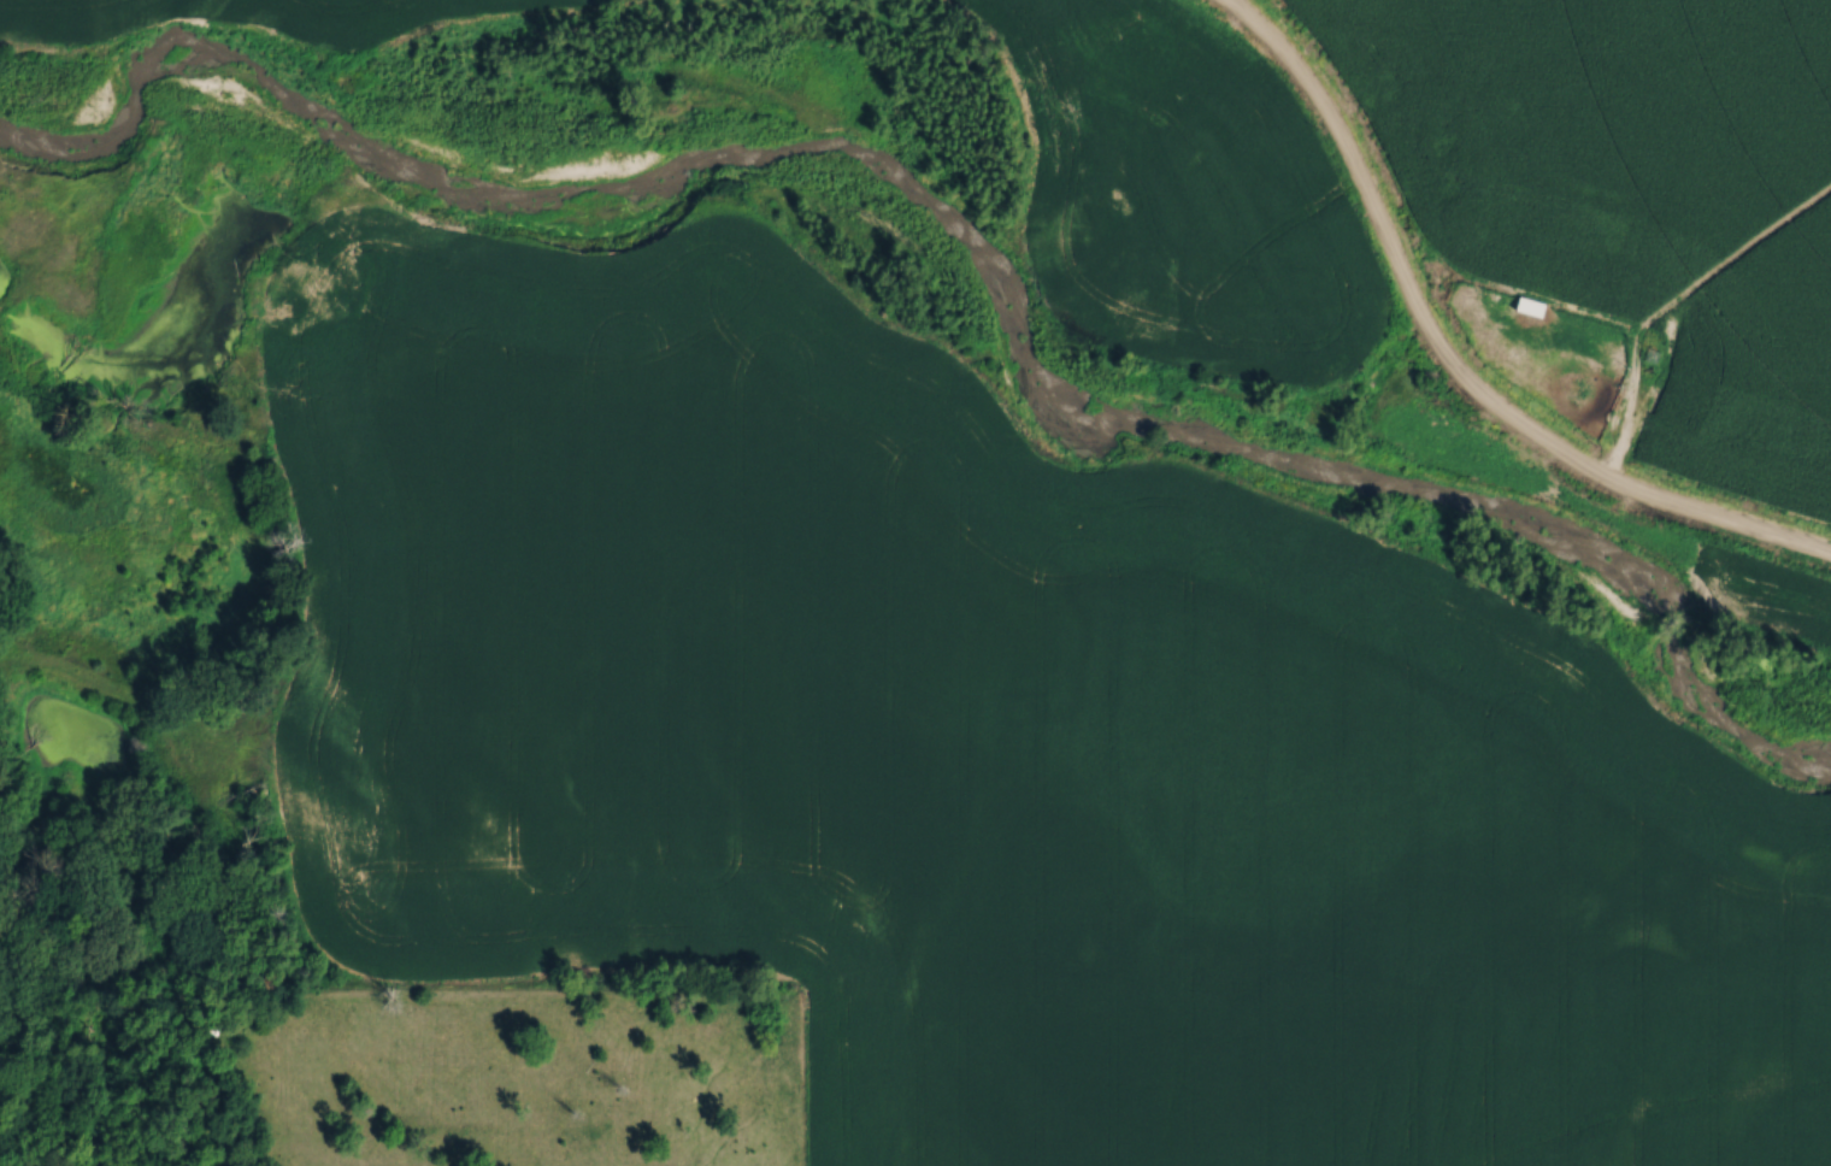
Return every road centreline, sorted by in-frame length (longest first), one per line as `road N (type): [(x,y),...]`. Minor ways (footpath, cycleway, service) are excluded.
road 1 (residential): [(1830,553),(1596,473),(1471,383),(1413,301),(1331,119),(1268,39),(1226,0)]

